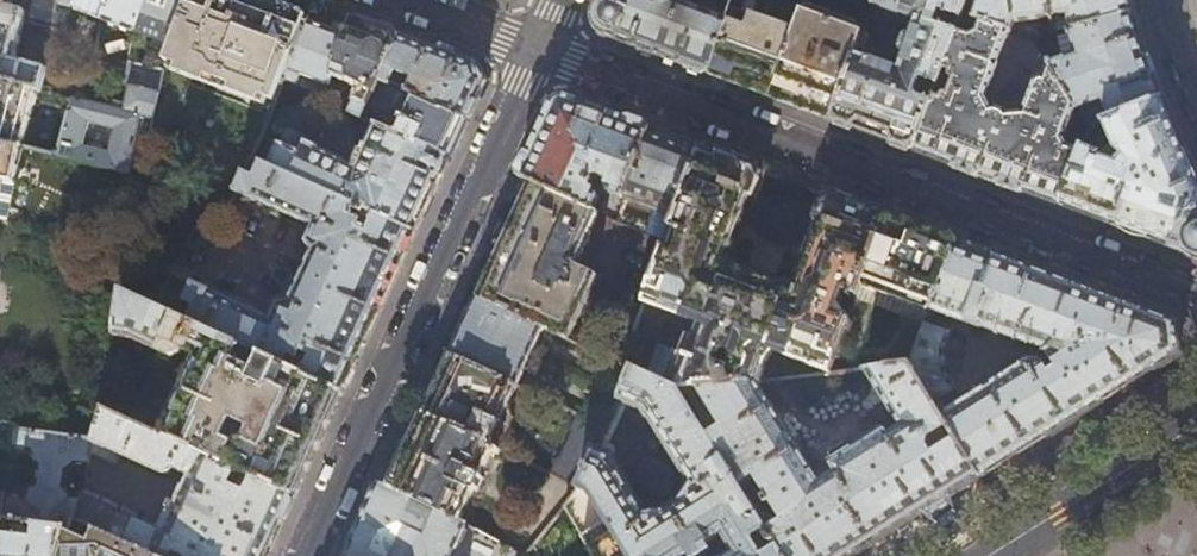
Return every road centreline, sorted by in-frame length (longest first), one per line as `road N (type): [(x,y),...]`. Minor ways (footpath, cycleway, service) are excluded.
road 1 (residential): [(1196,289),(538,50)]
road 2 (residential): [(538,50),(307,555)]
road 3 (secondary): [(989,555),(1196,424)]
road 4 (residential): [(538,50),(407,0)]

